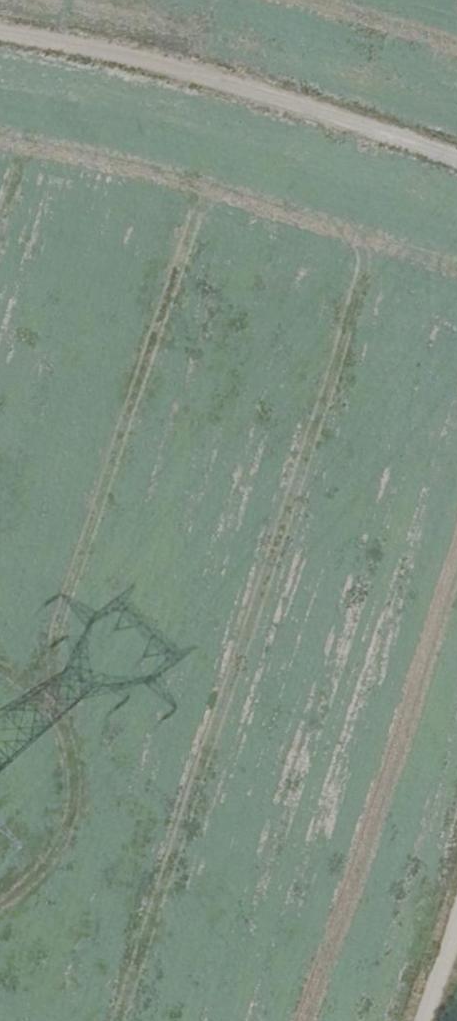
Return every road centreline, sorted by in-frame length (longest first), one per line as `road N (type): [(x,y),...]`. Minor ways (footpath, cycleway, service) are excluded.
road 1 (track): [(0,32),(243,86),(456,160)]

